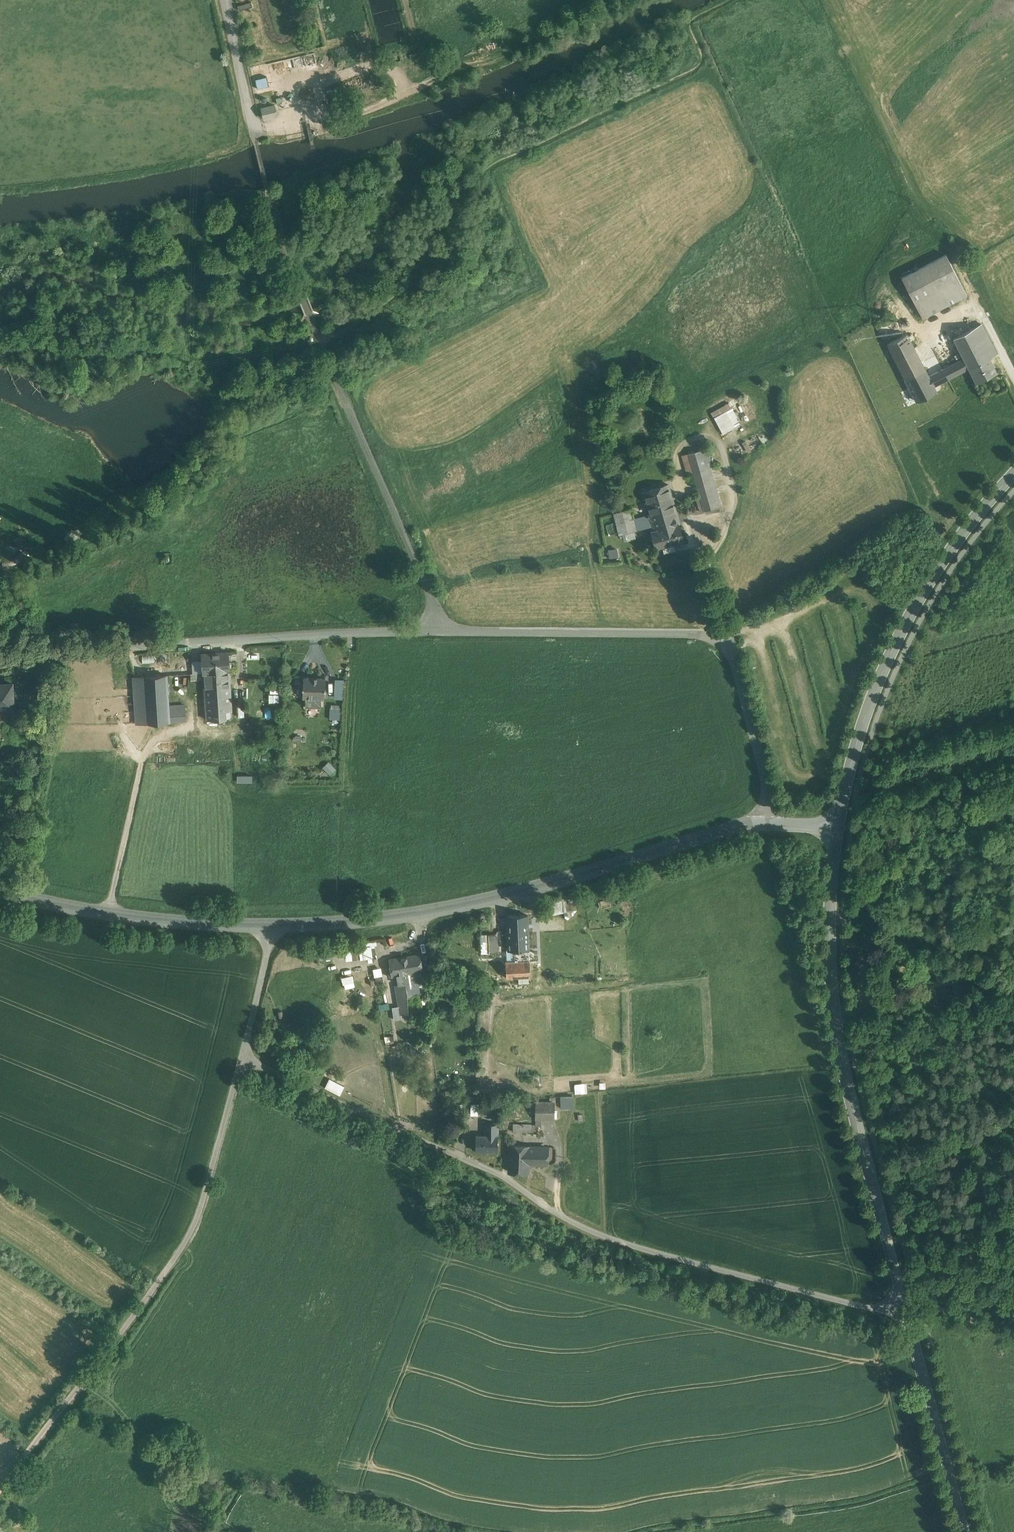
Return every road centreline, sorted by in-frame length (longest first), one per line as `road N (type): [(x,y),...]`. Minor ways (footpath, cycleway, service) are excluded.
road 1 (unclassified): [(773,822),(550,885),(376,922),(278,928),(135,919),(0,891)]
road 2 (track): [(921,1303),(869,1306),(614,1239),(507,1175),(245,1060)]
road 3 (tertiary): [(838,823),(831,949),(846,1074),(961,1531)]
road 4 (track): [(245,1060),(197,1229),(0,1493)]
road 5 (unclassified): [(773,822),(744,683),(720,641),(445,631)]
road 6 (unclassified): [(0,651),(445,631)]
road 7 (tertiary): [(1013,478),(936,569),(896,641),(856,746),(838,823)]
road 8 (unclassified): [(445,631),(310,313)]
road 9 (unclassified): [(255,138),(225,0)]
road 10 (track): [(278,928),(245,1060)]

